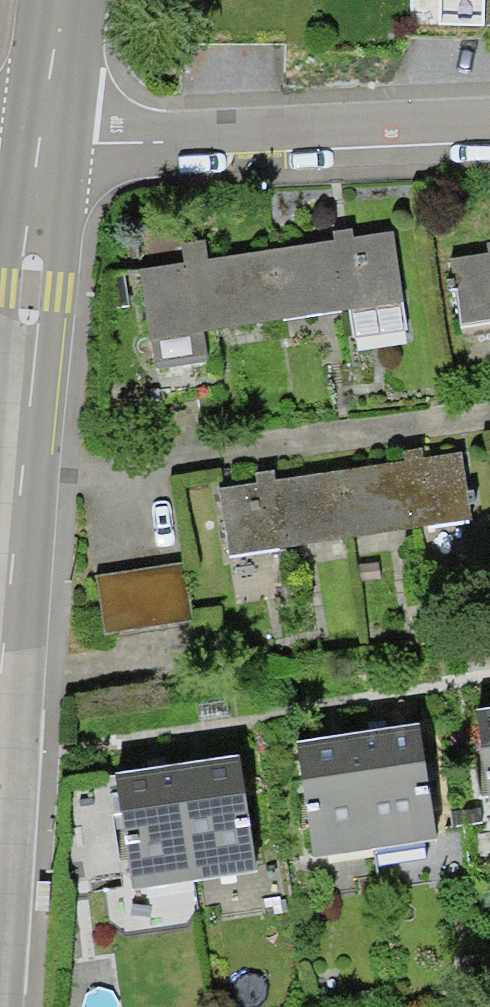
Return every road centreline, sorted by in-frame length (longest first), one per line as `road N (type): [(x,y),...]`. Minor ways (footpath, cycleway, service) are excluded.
road 1 (tertiary): [(41,141),(0,679)]
road 2 (residential): [(41,141),(489,117)]
road 3 (tertiary): [(64,0),(41,141)]

